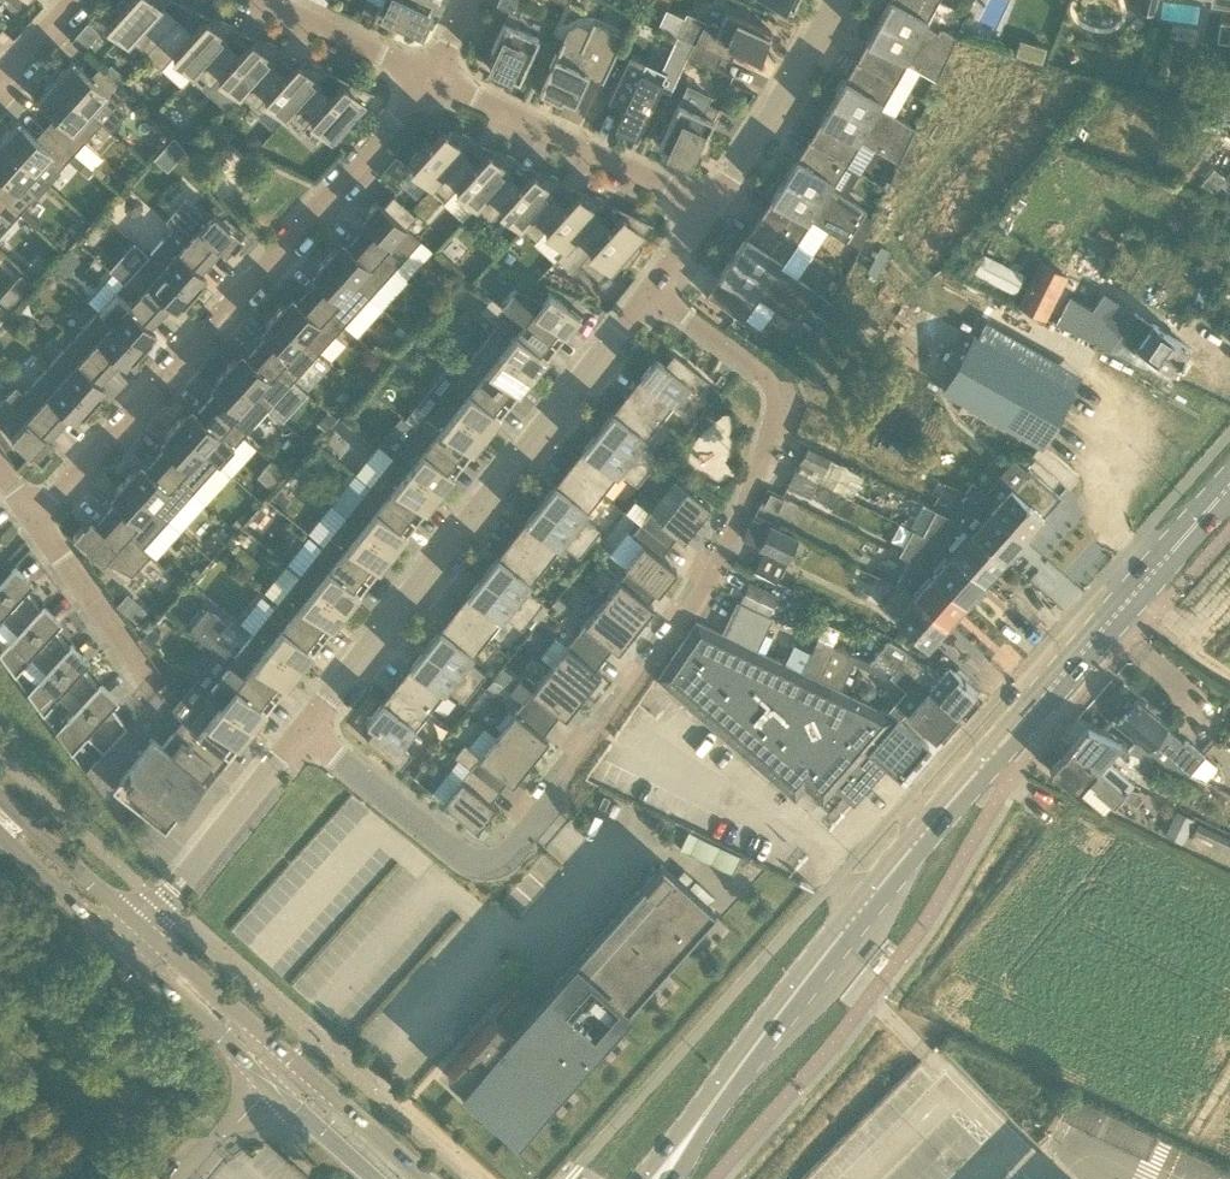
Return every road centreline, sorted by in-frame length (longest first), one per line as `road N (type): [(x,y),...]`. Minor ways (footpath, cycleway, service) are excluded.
road 1 (residential): [(314,736),(469,863),(495,868),(515,853),(717,586),(785,394),(653,301)]
road 2 (secondary): [(663,1178),(924,837),(1229,488)]
road 3 (residential): [(36,524),(437,80)]
road 4 (residential): [(314,736),(653,301)]
road 5 (residential): [(721,213),(437,80)]
road 6 (residential): [(138,942),(314,736)]
road 7 (residential): [(721,213),(848,0)]
road 8 (tertiary): [(279,1076),(138,942)]
road 9 (tertiary): [(138,942),(0,805)]
road 10 (residential): [(437,80),(261,0)]
road 11 (tertiary): [(398,1178),(279,1076)]
road 12 (unclassified): [(186,1178),(279,1076)]

